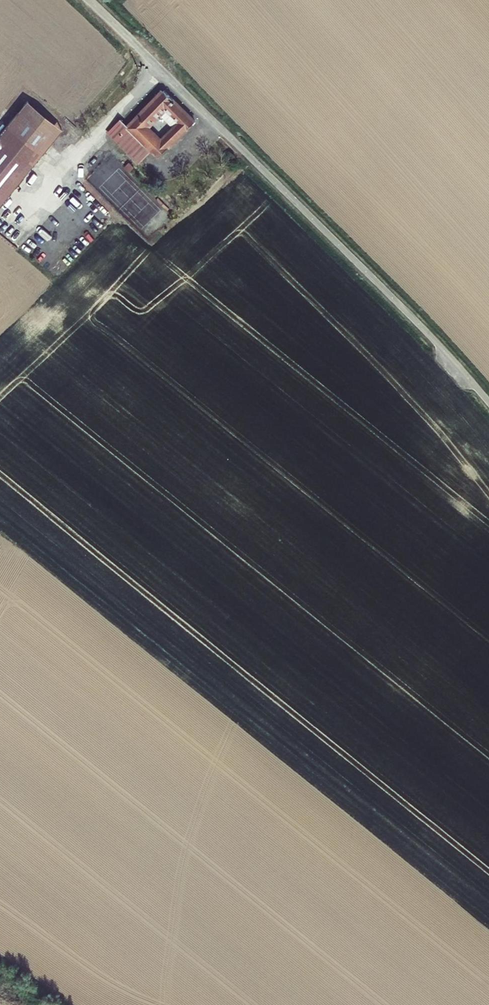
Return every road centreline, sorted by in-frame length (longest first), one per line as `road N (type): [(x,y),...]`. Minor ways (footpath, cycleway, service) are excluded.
road 1 (unclassified): [(488,402),(89,0)]

